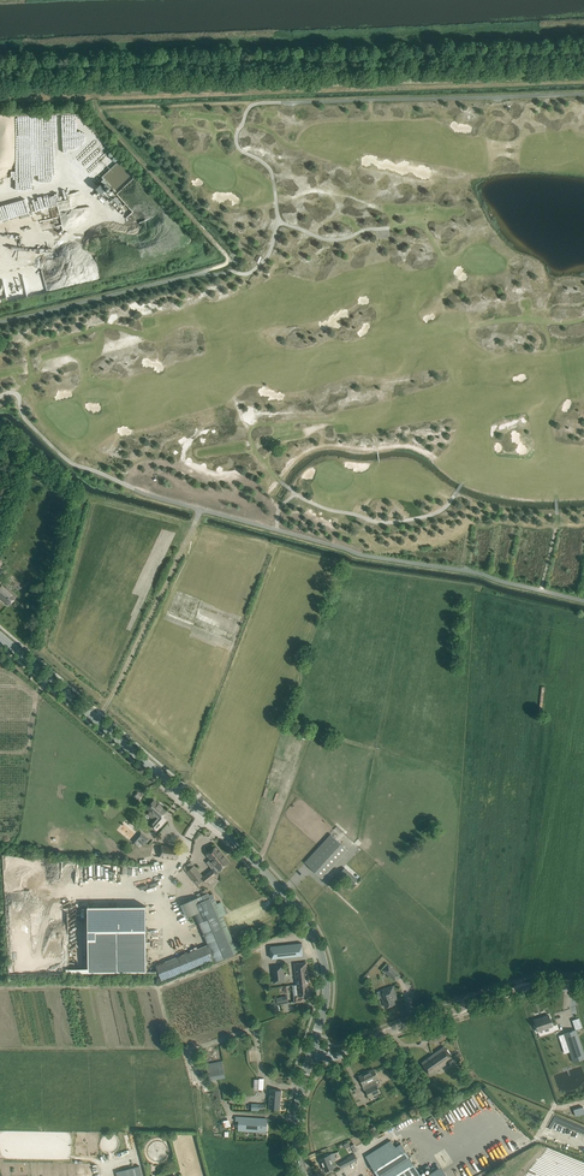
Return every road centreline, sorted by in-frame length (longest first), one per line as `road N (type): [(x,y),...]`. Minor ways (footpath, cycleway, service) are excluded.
road 1 (secondary): [(311,1053),(326,973),(316,940),(291,901),(222,829),(0,636)]
road 2 (secondary): [(311,1053),(334,1057),(530,987),(583,985)]
road 3 (track): [(97,719),(200,509)]
road 4 (tertiary): [(304,1175),(297,1114),(311,1053)]

